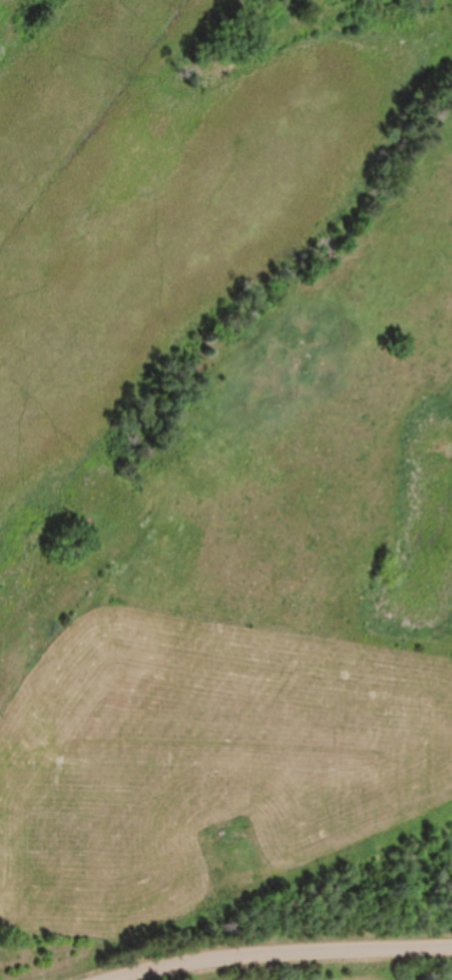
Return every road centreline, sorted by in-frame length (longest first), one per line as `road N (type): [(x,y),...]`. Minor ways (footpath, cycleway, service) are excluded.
road 1 (residential): [(123,979),(272,956),(451,947)]

